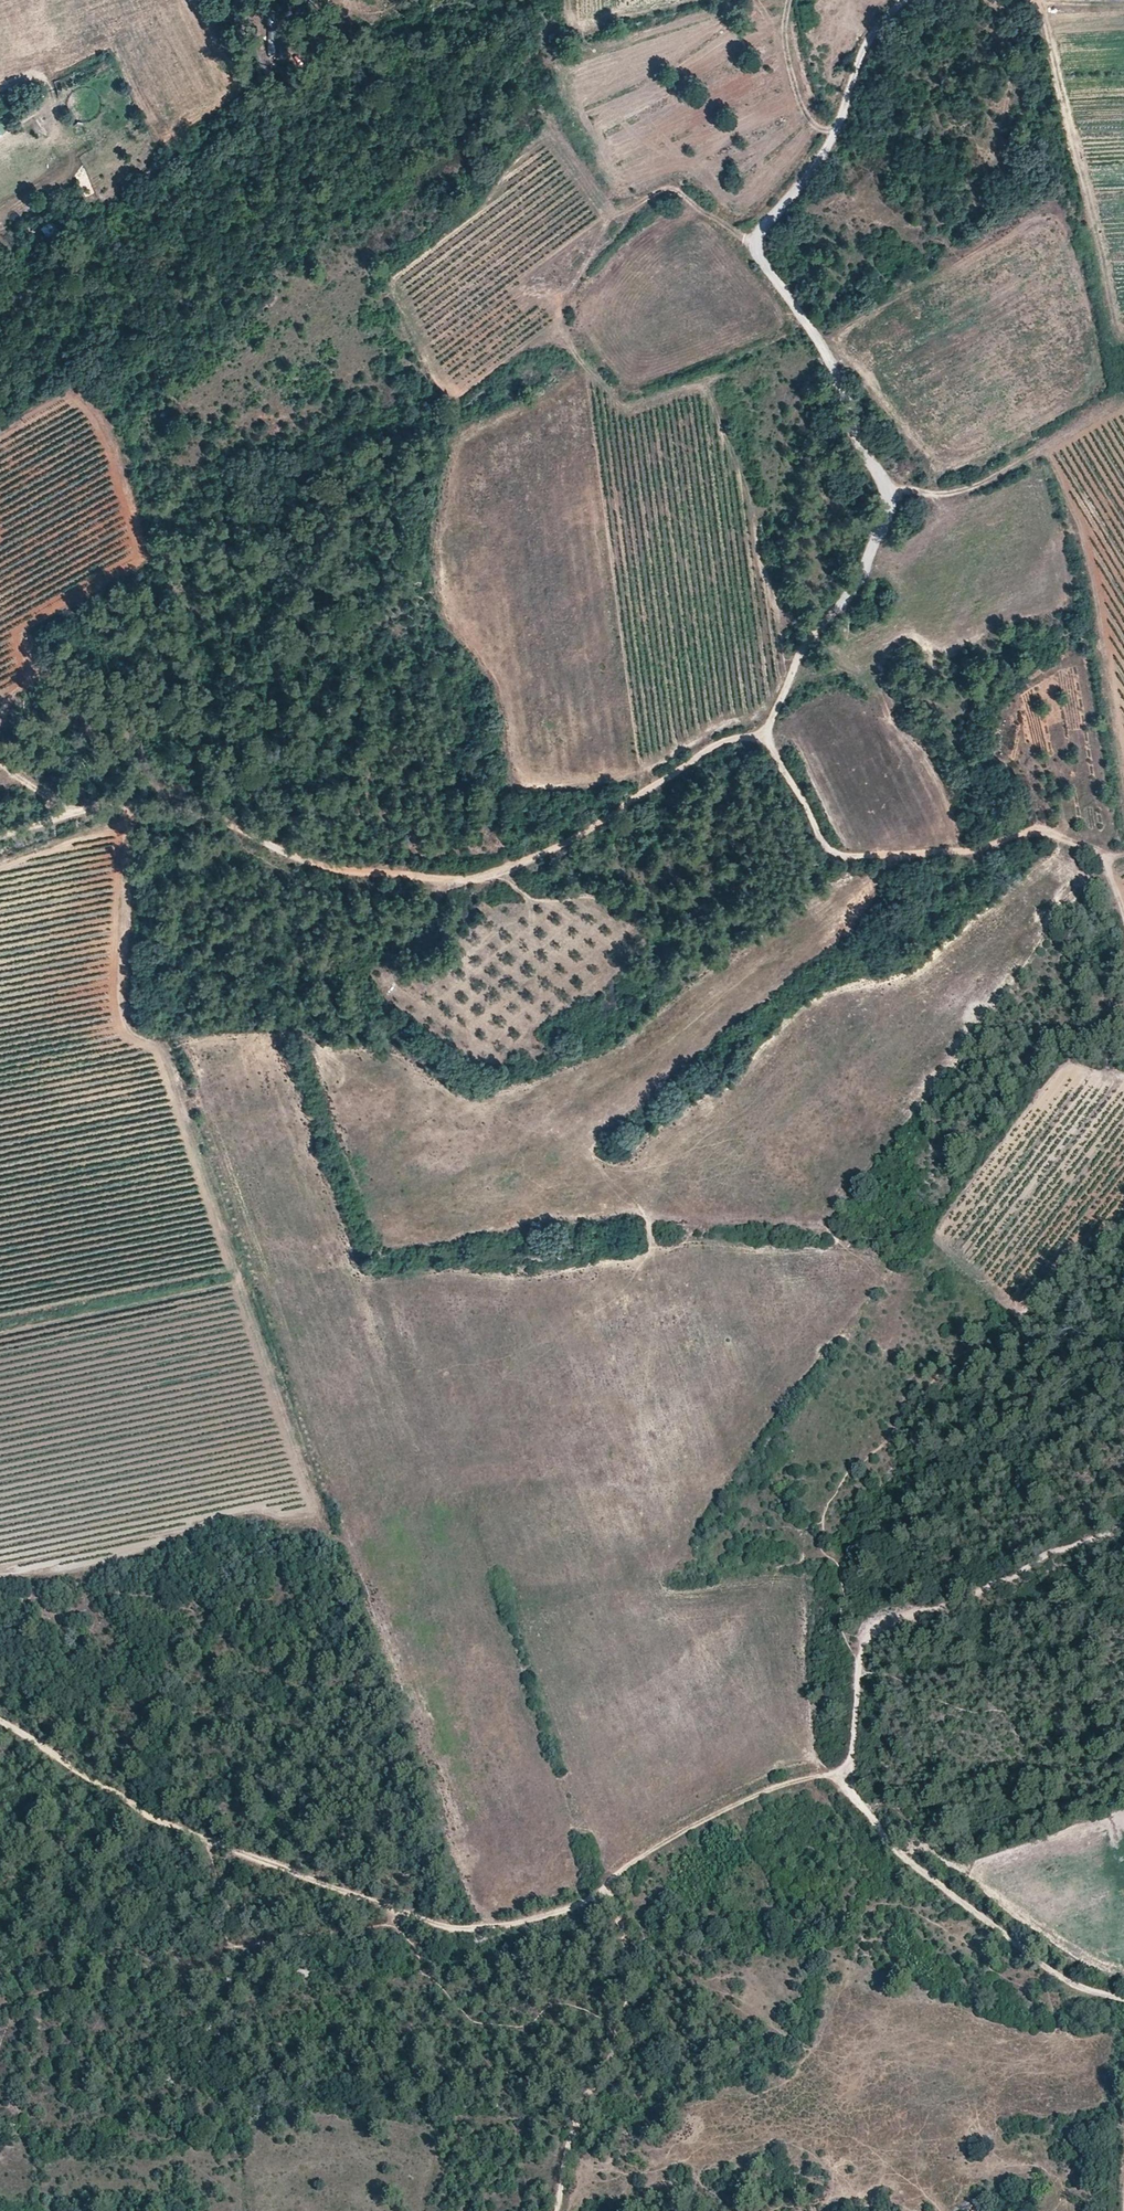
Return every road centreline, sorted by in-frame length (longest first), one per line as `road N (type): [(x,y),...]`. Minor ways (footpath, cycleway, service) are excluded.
road 1 (track): [(0,836),(142,801),(248,828),(323,866),(442,883),(485,878),(586,838),(724,744),(752,737),(772,749),(824,847),(836,855),(962,852),(1043,831),(1094,850),(1104,862)]
road 2 (track): [(763,740),(794,646),(841,602),(881,528),(885,490),(838,369),(753,239),(803,188),(836,136),(877,23),(900,0)]
road 3 (track): [(1123,1525),(1102,1540),(1056,1549),(961,1600),(877,1623),(861,1651),(852,1751),(839,1779)]
road 4 (track): [(1123,1999),(1079,1987),(962,1902),(890,1844),(839,1779)]

